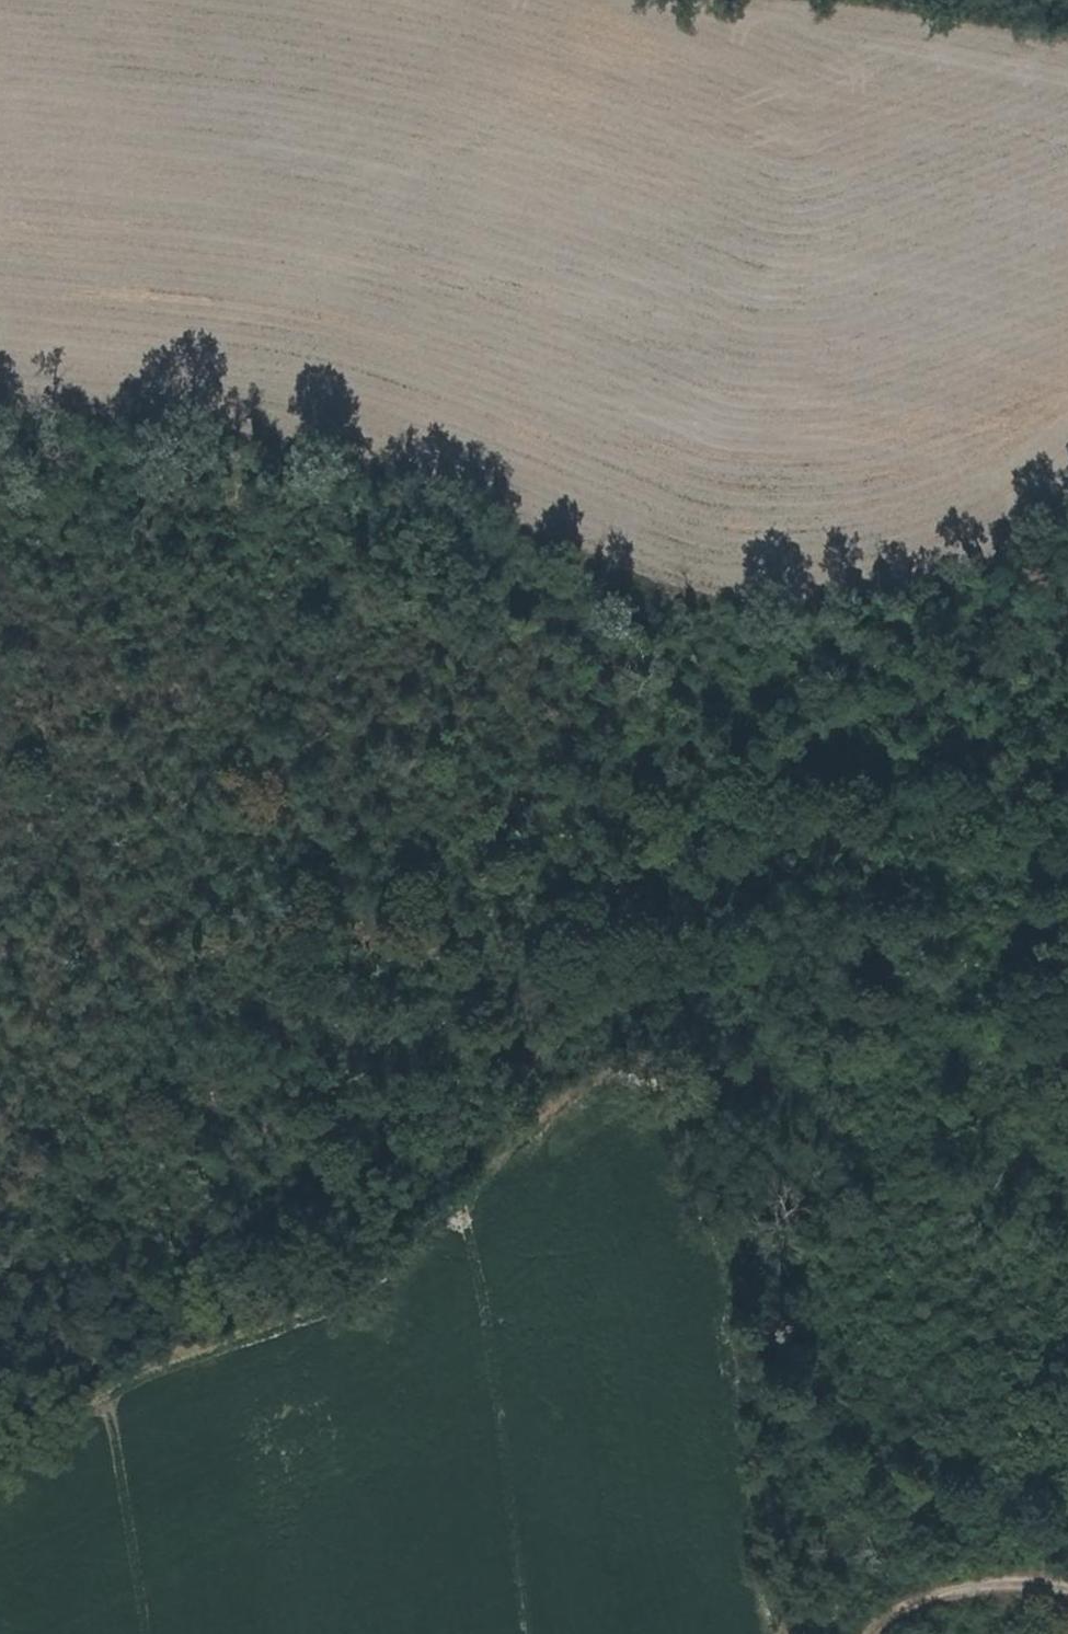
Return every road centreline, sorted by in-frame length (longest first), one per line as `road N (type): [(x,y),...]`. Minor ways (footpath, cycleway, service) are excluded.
road 1 (track): [(870,1633),(928,1598),(991,1583),(1067,1587)]

